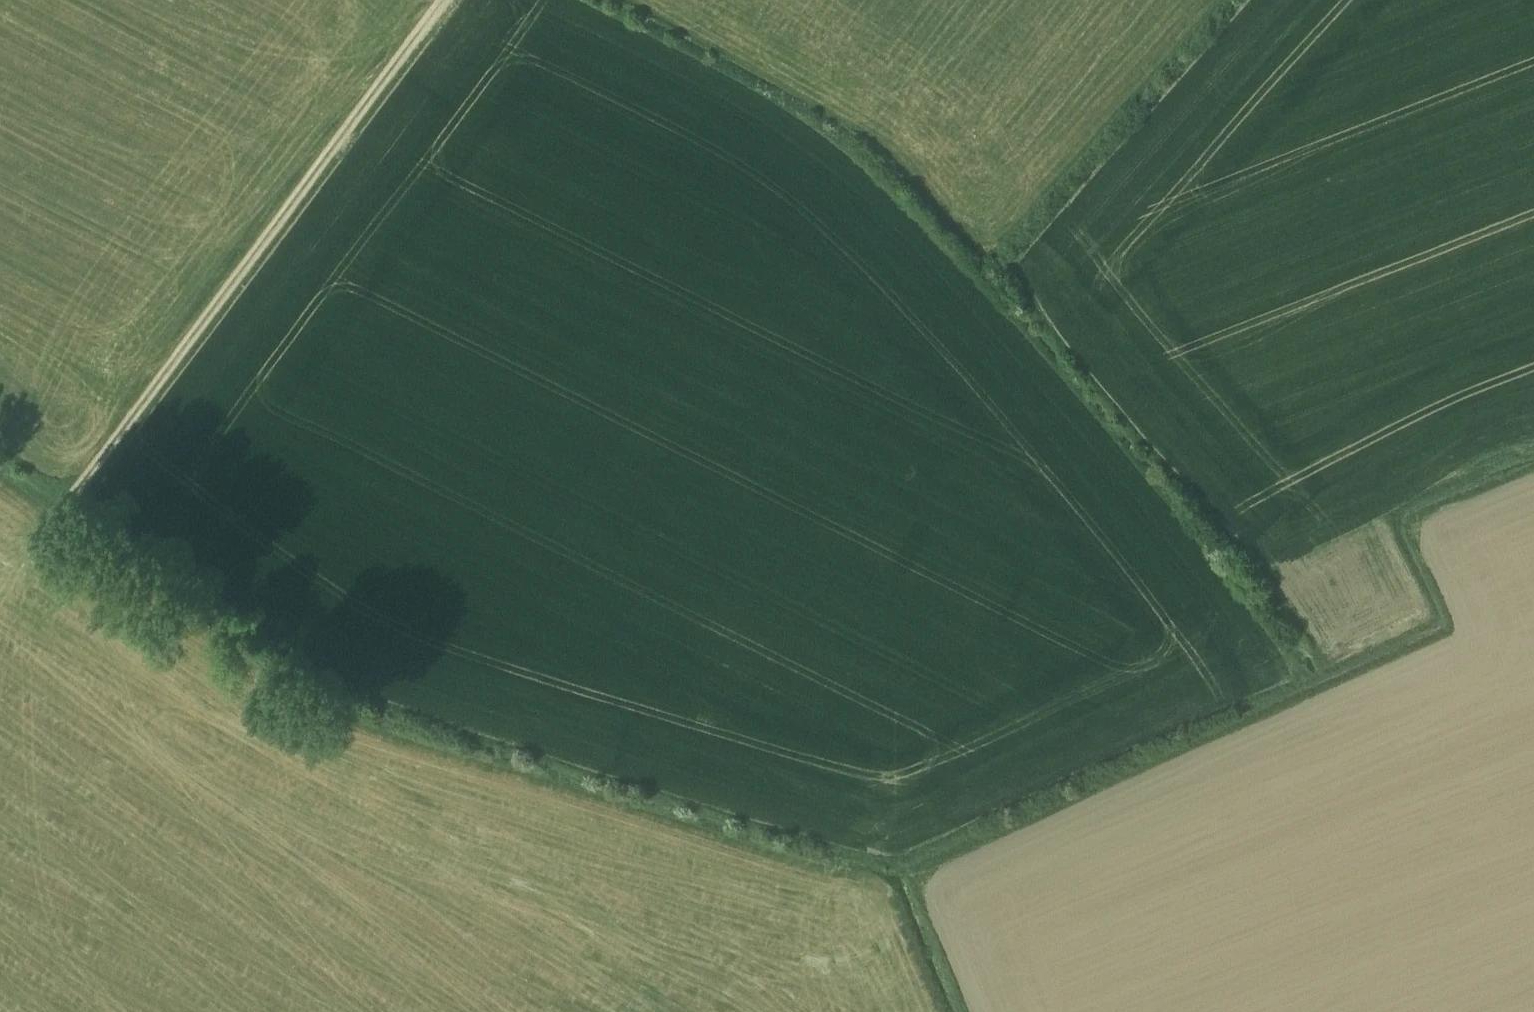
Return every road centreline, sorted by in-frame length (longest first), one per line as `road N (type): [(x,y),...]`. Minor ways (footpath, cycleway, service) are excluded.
road 1 (track): [(443,0),(54,525)]

